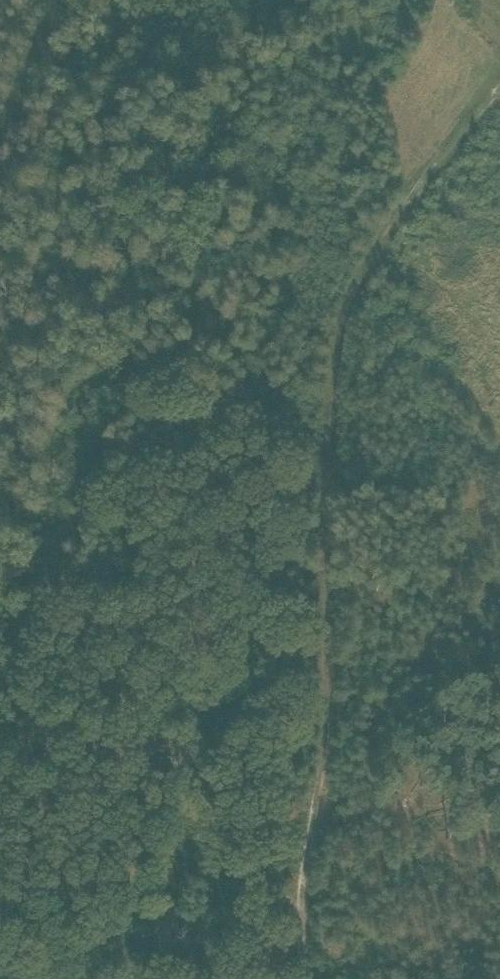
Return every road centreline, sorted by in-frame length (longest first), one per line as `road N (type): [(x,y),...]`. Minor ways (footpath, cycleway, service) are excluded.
road 1 (track): [(499,88),(381,245),(336,343),(322,526),(325,729),(301,883),(299,978)]
road 2 (track): [(326,465),(122,316),(0,250)]

